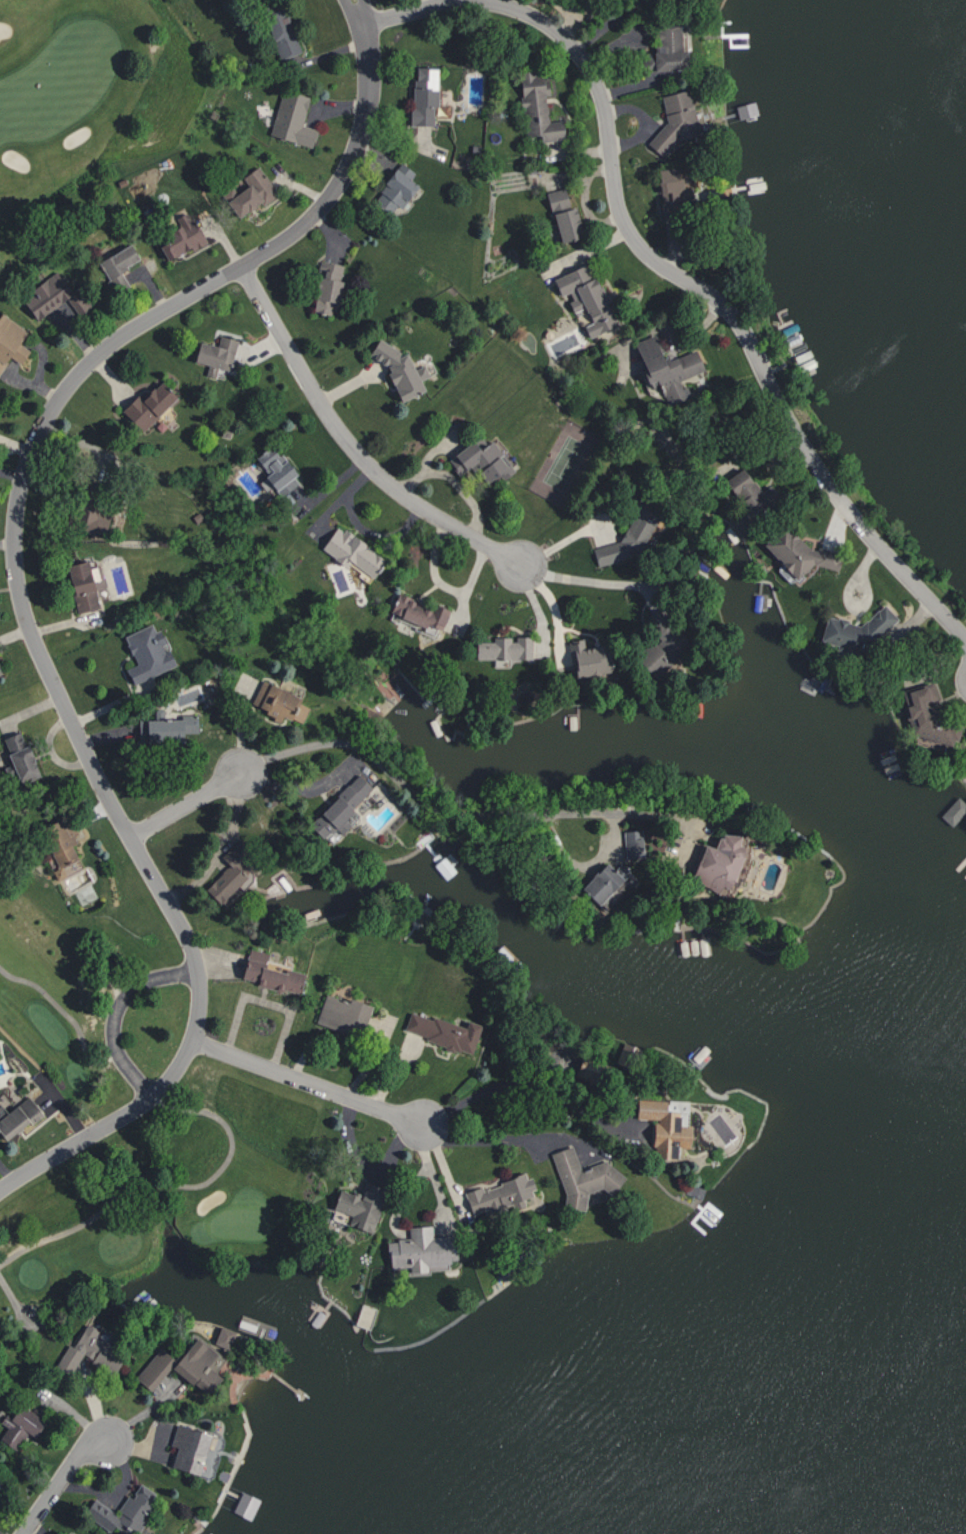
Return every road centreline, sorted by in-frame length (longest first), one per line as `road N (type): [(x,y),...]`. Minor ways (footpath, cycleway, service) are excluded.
road 1 (residential): [(0,1190),(162,1089),(186,1053),(199,999),(186,935),(103,789),(26,623),(14,531),(24,470),(50,409),(88,362),(295,232),(335,189),(369,89),(355,0)]
road 2 (residential): [(362,24),(491,3),(562,37),(601,100),(615,194),(633,240),(735,320),(808,456),(965,640)]
road 3 (residential): [(241,266),(323,407),(367,464),(431,515),(522,567)]
road 4 (residential): [(190,1040),(426,1127)]
road 5 (residential): [(129,838),(242,773)]
road 6 (residential): [(108,1439),(75,1461),(24,1533)]

